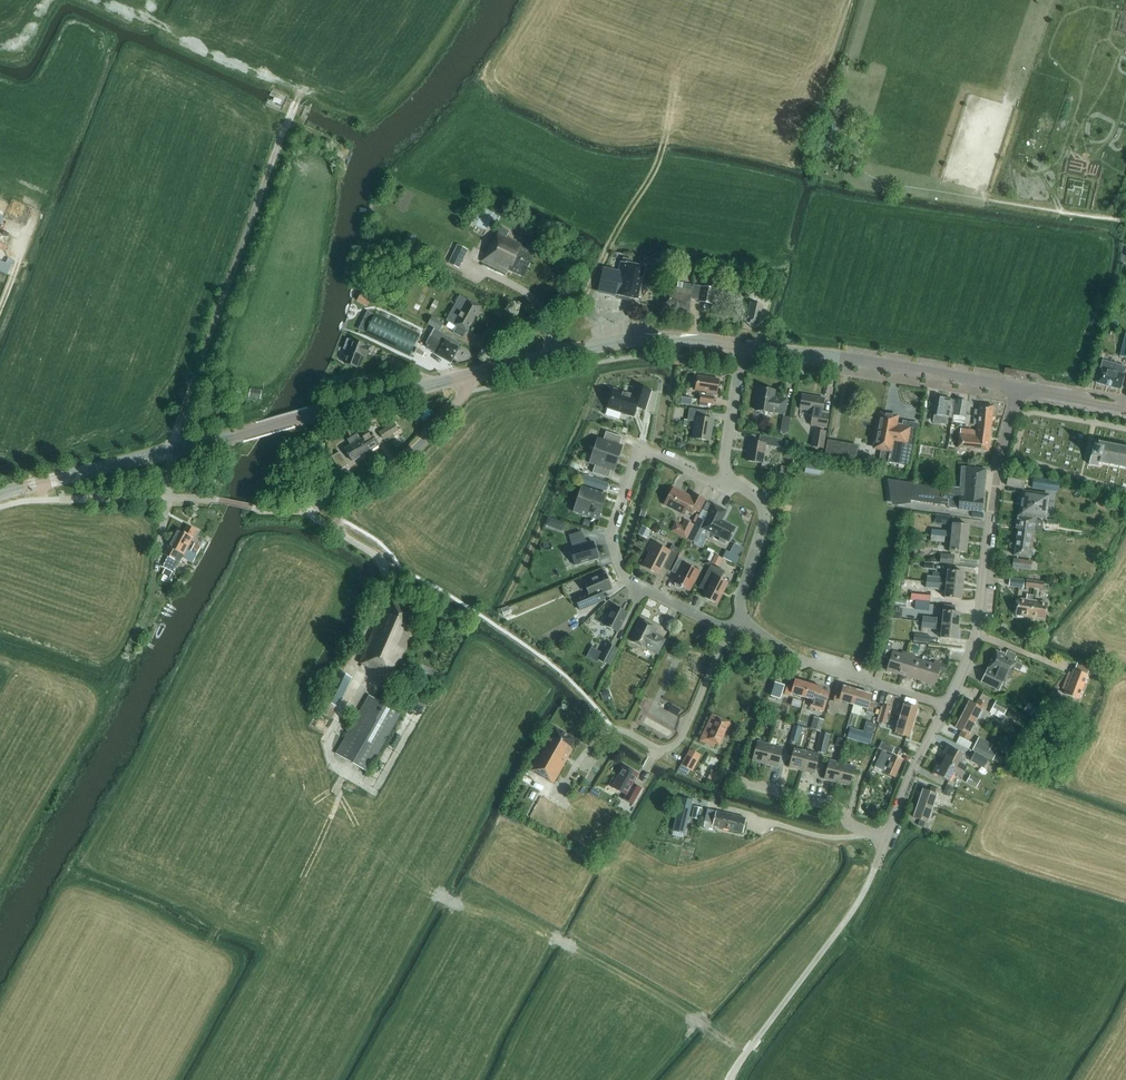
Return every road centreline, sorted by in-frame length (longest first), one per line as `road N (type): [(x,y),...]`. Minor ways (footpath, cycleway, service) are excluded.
road 1 (secondary): [(0,494),(471,374)]
road 2 (residential): [(732,479),(715,484),(639,447),(611,535),(629,581),(727,629)]
road 3 (track): [(173,450),(287,122)]
road 4 (residential): [(948,705),(976,634),(996,473),(1020,388)]
road 5 (secondary): [(744,345),(1020,388)]
road 6 (secondary): [(471,374),(635,340),(744,345)]
road 7 (unclassified): [(270,509),(337,499),(391,470),(456,405),(471,374)]
road 8 (track): [(550,334),(590,285),(654,173),(673,114)]
road 9 (residential): [(948,705),(798,660),(741,619)]
road 10 (residential): [(603,733),(673,745),(727,629)]
road 11 (residential): [(887,840),(850,824),(834,805),(740,781)]
road 12 (residential): [(741,619),(765,513),(732,479)]
road 13 (residential): [(887,840),(948,705)]
road 14 (track): [(1125,221),(990,200)]
road 15 (residential): [(732,479),(725,453),(744,345)]

